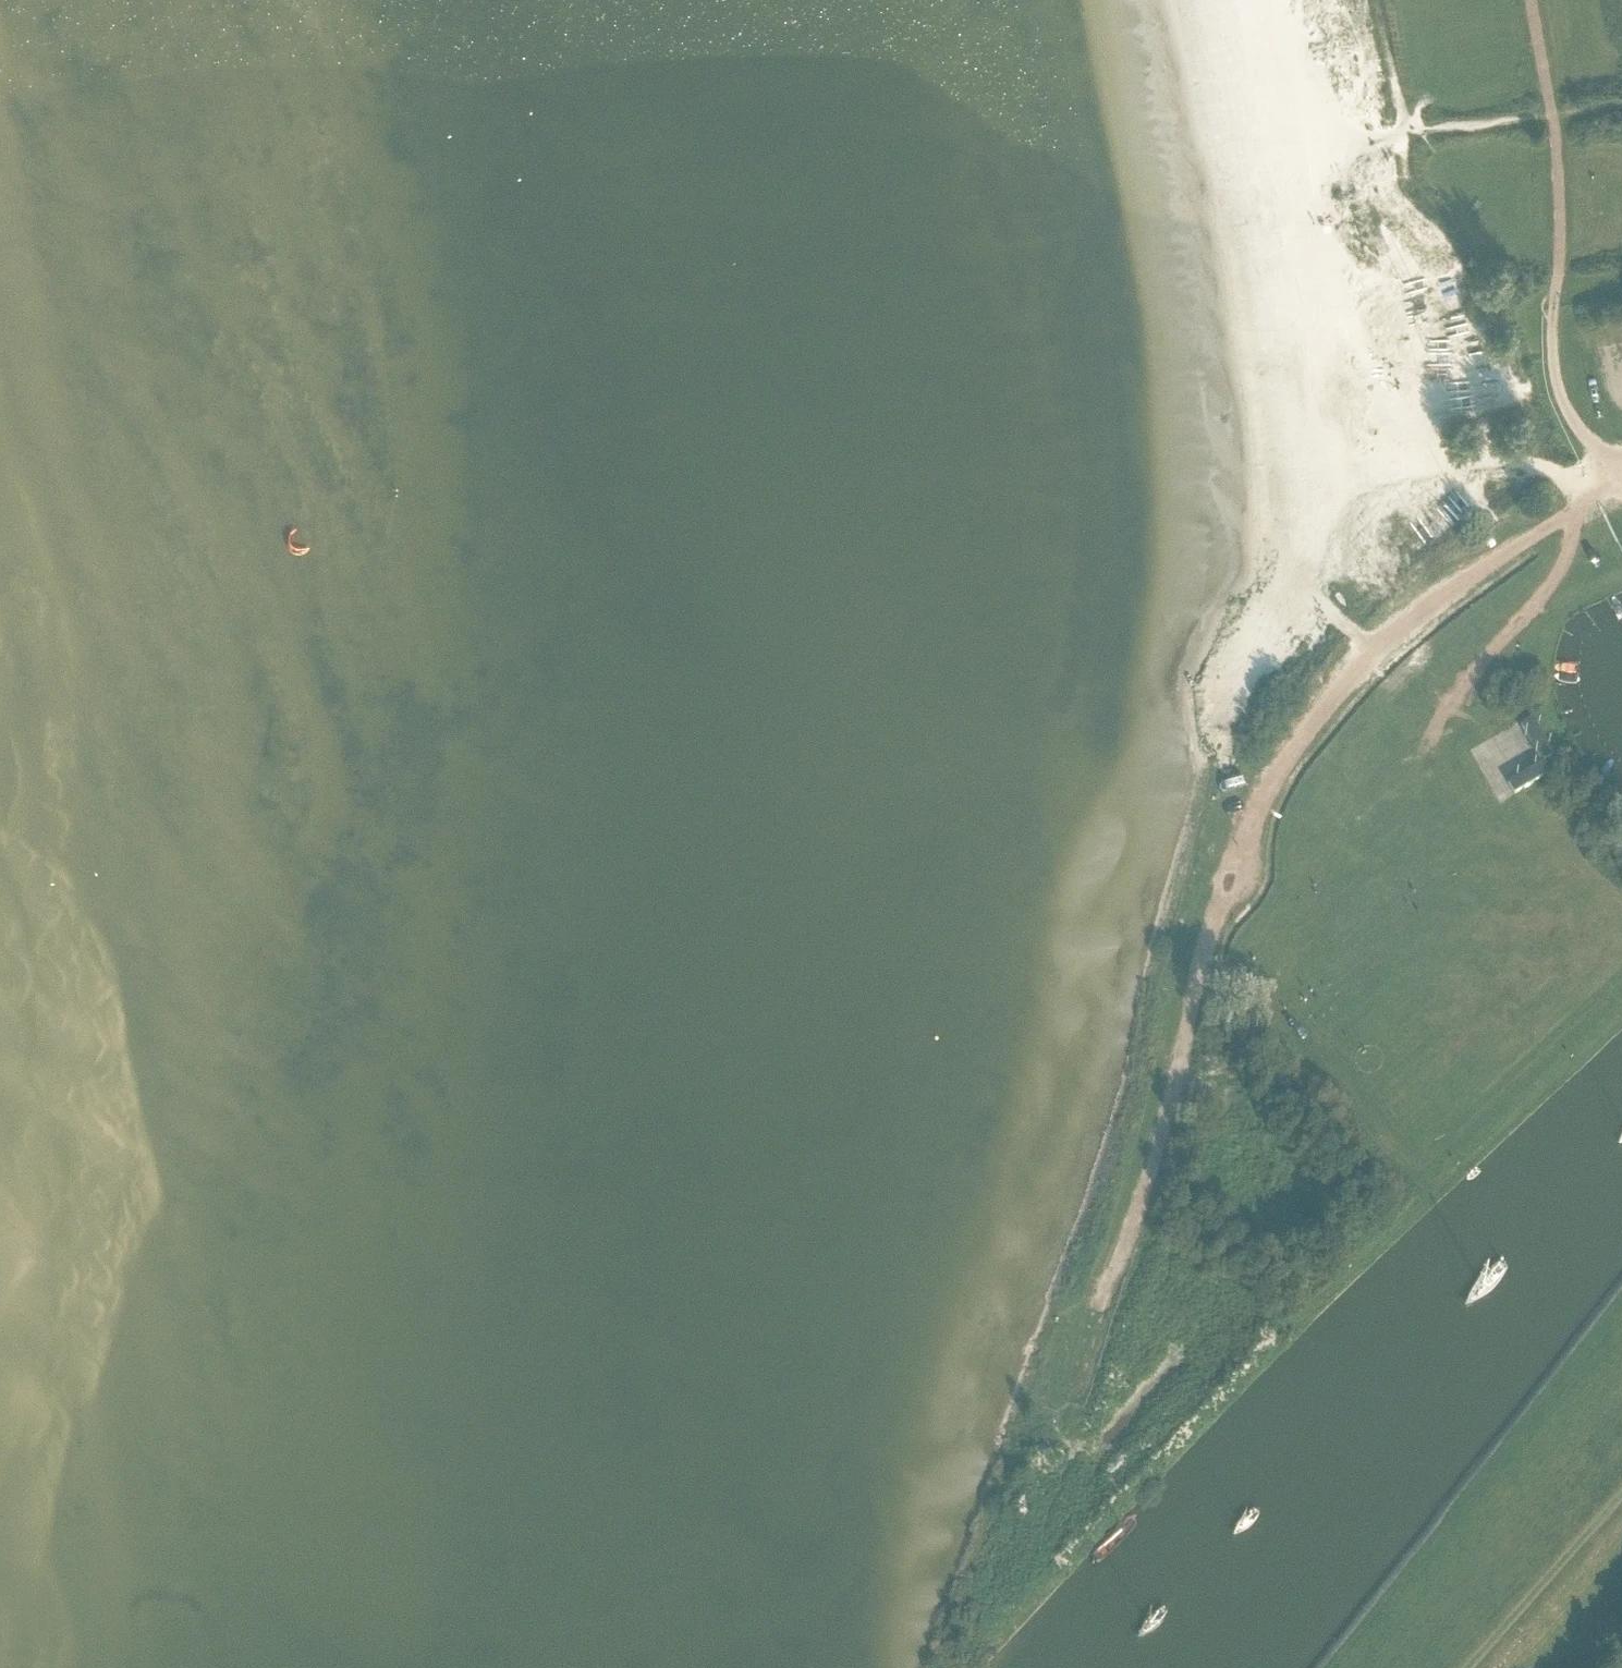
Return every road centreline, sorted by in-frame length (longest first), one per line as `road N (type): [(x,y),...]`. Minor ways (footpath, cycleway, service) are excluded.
road 1 (track): [(1106,1291),(1171,1112),(1198,973),(1230,874),(1275,777),(1406,620),(1621,467)]
road 2 (track): [(1573,497),(1569,551),(1540,602),(1440,711),(1417,751)]
road 3 (track): [(1463,1667),(1621,1488)]

